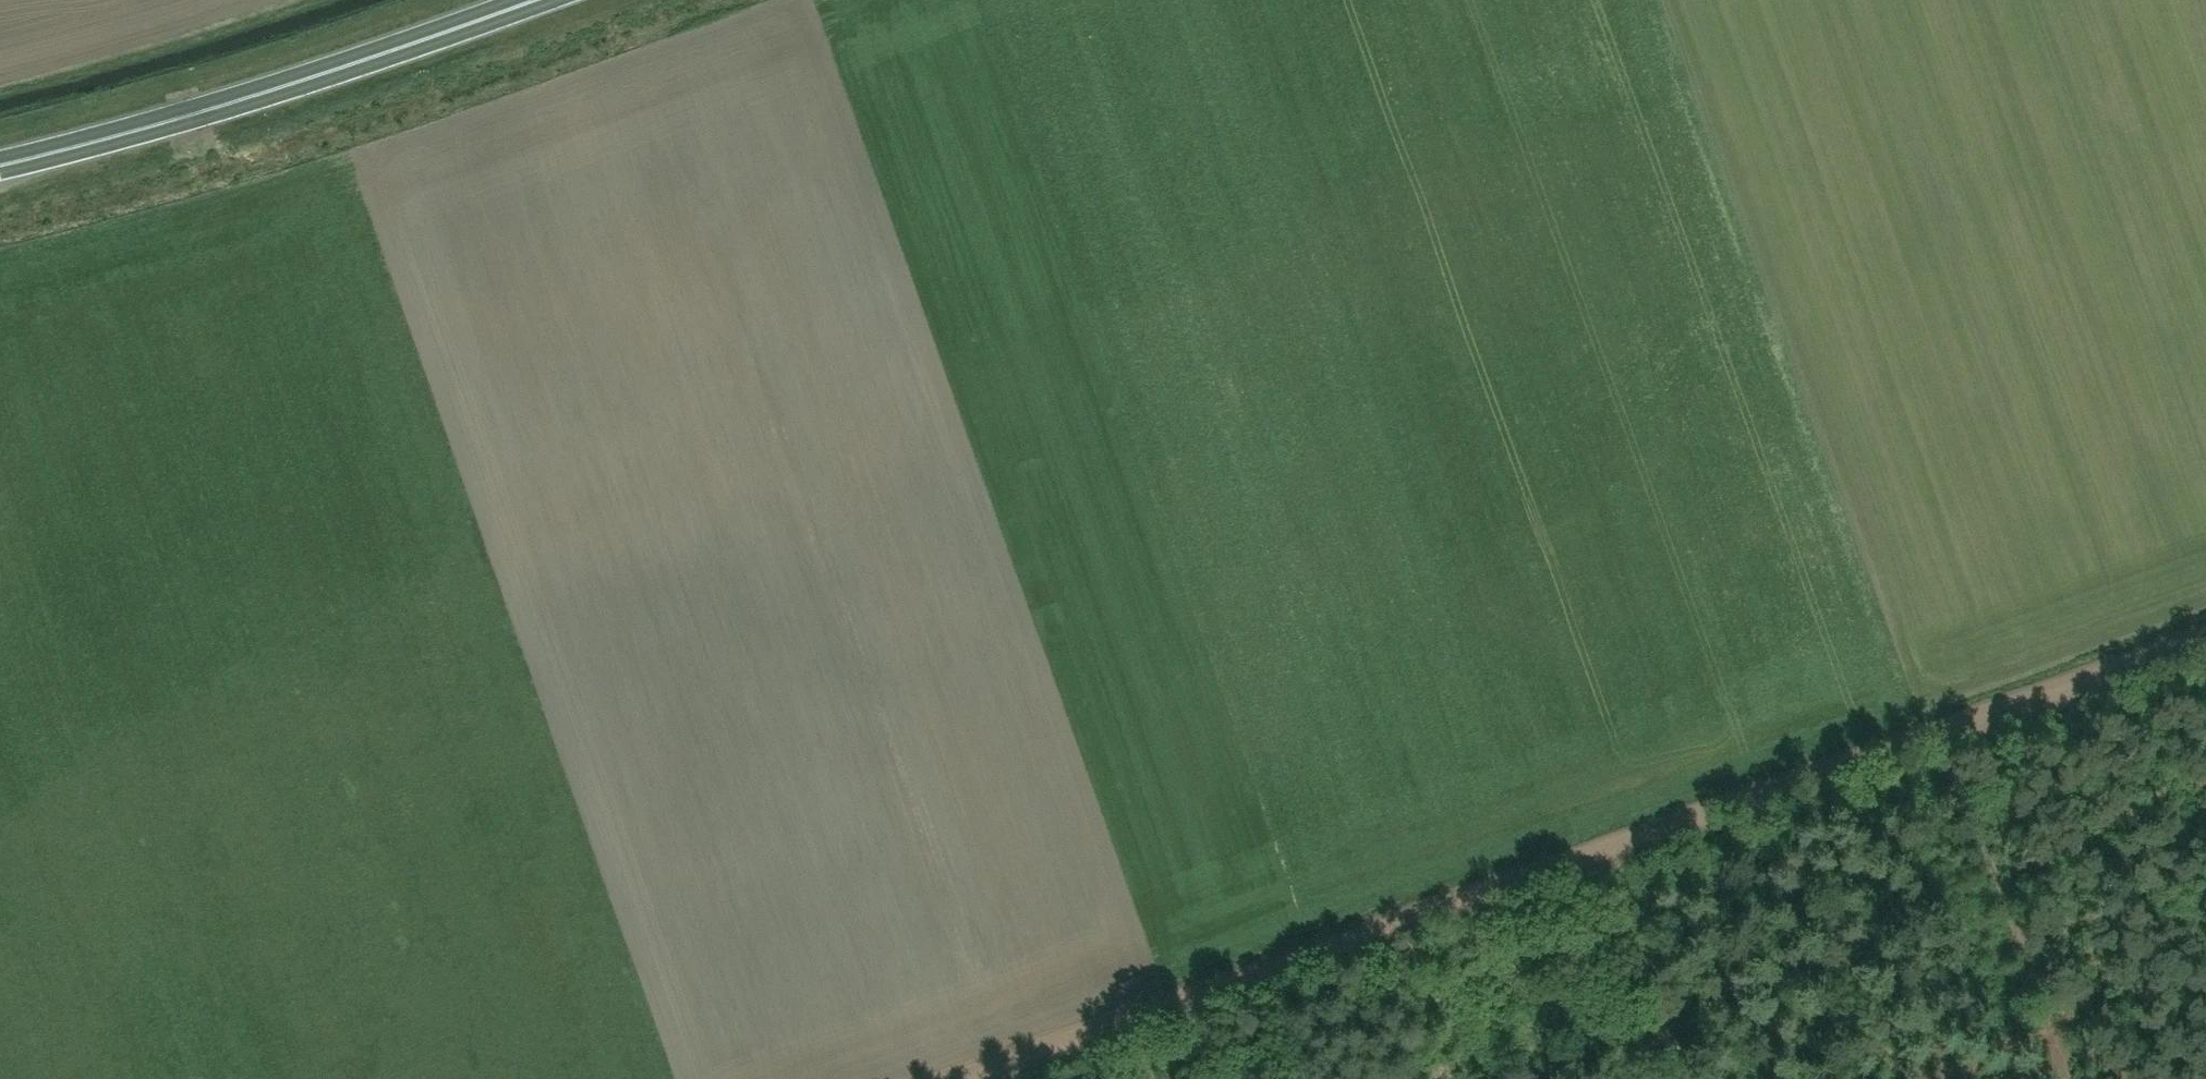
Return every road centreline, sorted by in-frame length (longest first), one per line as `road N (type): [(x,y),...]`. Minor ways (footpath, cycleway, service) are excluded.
road 1 (track): [(2205,638),(962,1078)]
road 2 (trunk): [(0,165),(286,86),(539,0)]

